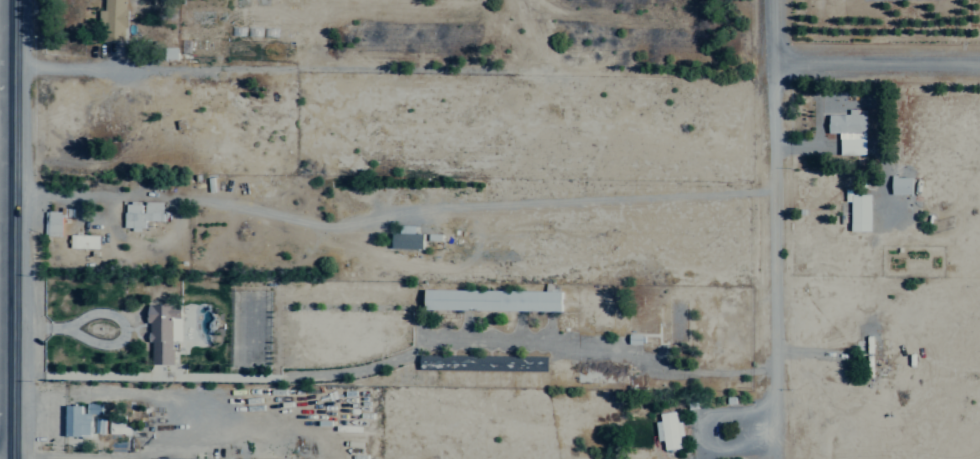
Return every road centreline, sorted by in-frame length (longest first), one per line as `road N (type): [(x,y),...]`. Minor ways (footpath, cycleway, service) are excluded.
road 1 (secondary): [(14,458),(15,0)]
road 2 (residential): [(778,458),(777,55)]
road 3 (residential): [(979,60),(777,55)]

